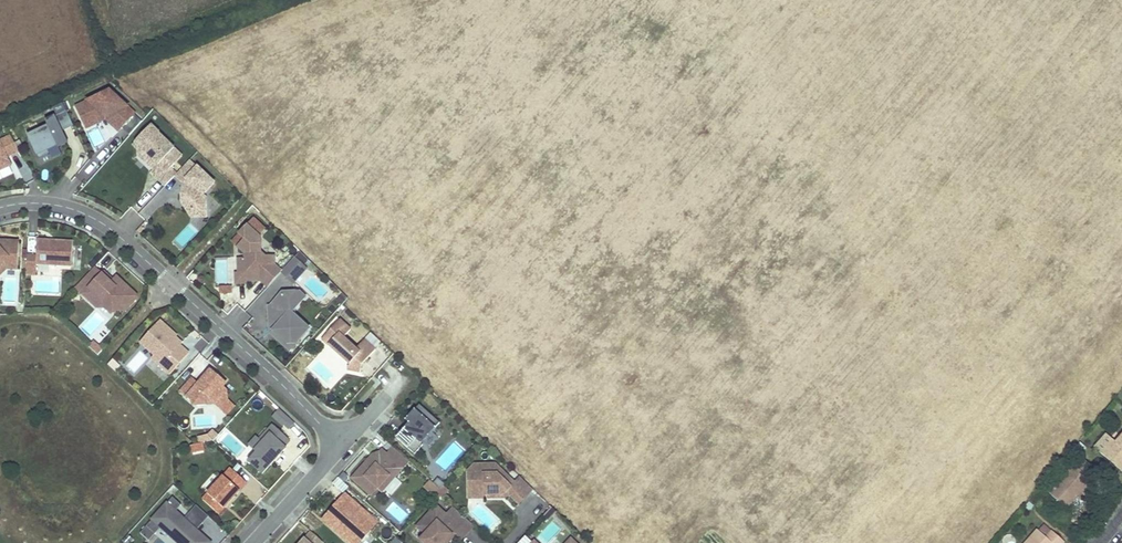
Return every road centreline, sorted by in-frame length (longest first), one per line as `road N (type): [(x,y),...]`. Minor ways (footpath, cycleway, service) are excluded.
road 1 (residential): [(0,208),(31,202),(99,222),(343,441)]
road 2 (residential): [(253,542),(343,441)]

